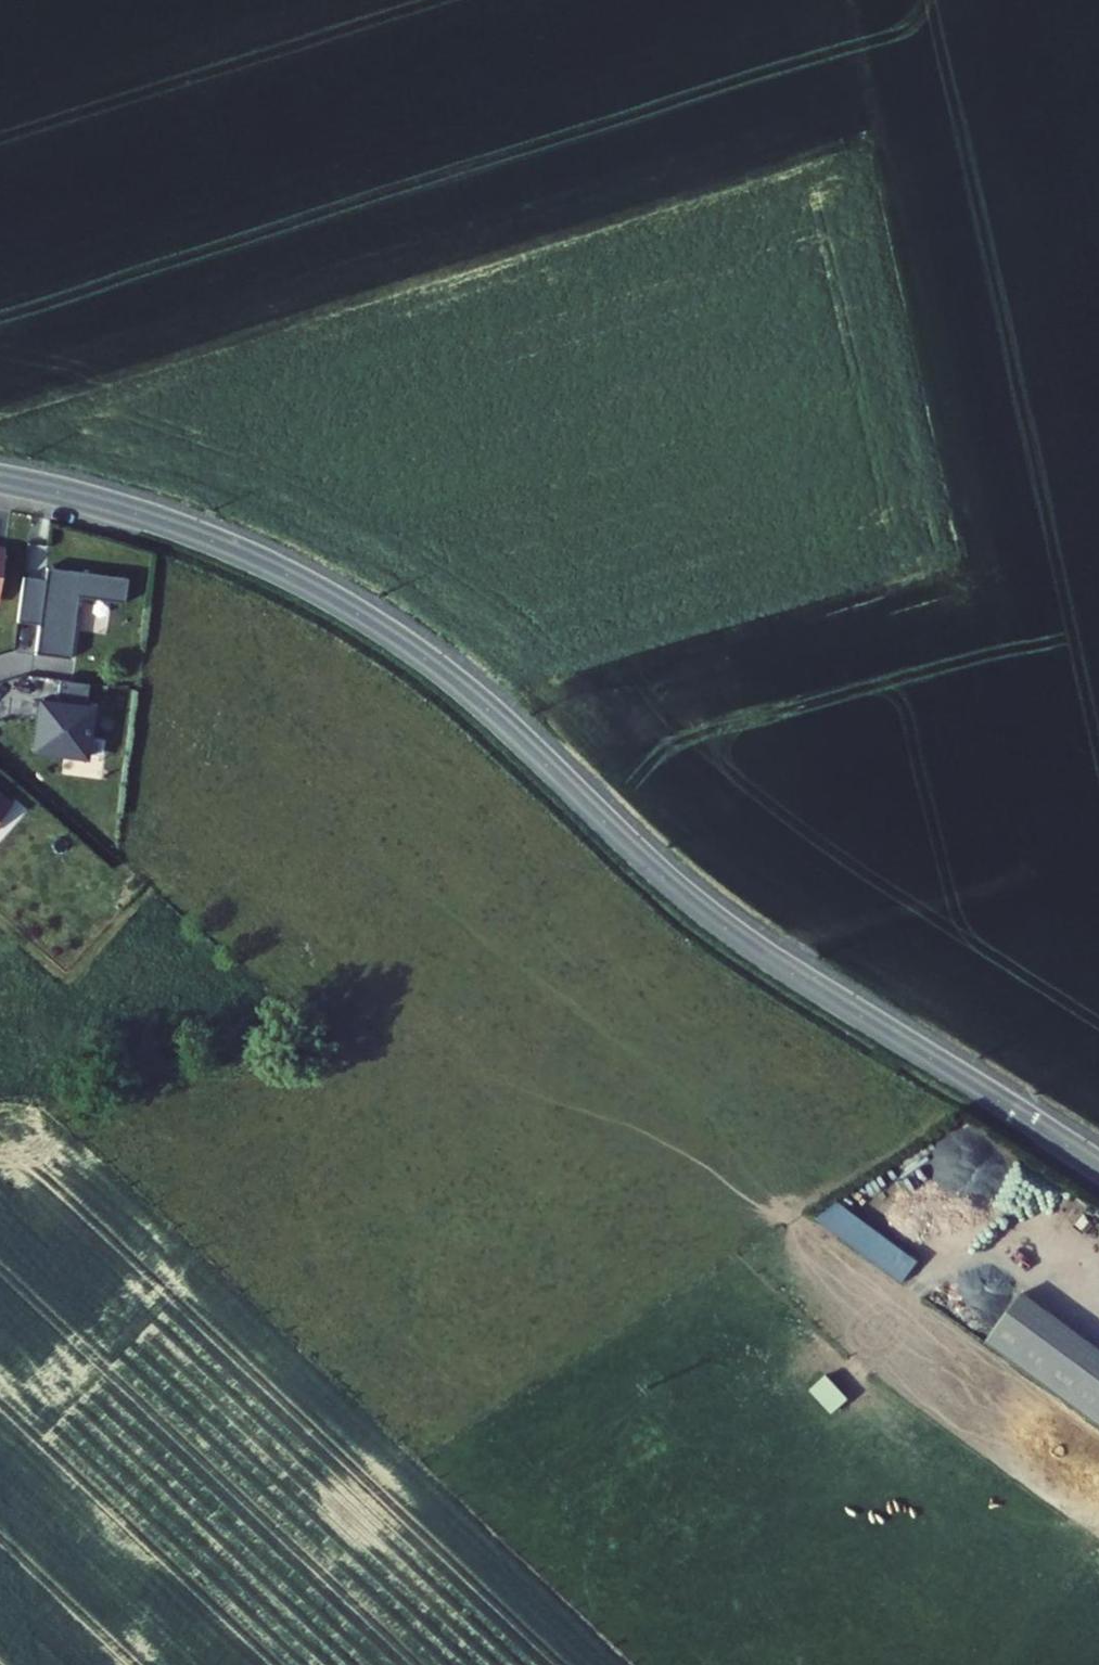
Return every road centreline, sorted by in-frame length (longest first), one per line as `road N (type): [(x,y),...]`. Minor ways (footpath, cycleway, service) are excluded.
road 1 (tertiary): [(1098,1164),(705,912),(458,683),(388,631),(219,543),(0,479)]

